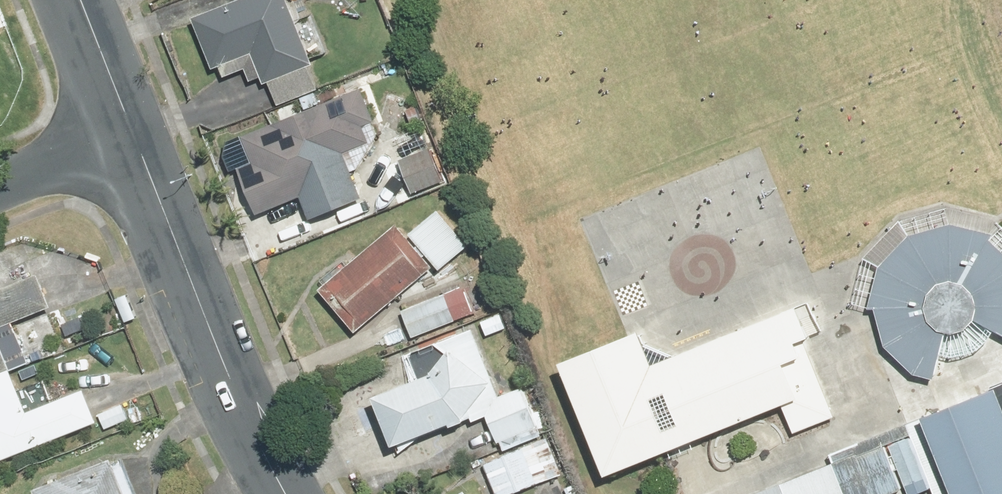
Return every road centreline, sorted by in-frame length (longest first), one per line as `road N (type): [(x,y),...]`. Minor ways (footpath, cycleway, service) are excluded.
road 1 (tertiary): [(286,493),(228,374),(132,134)]
road 2 (tertiary): [(132,134),(81,0)]
road 3 (residential): [(0,188),(132,134)]

